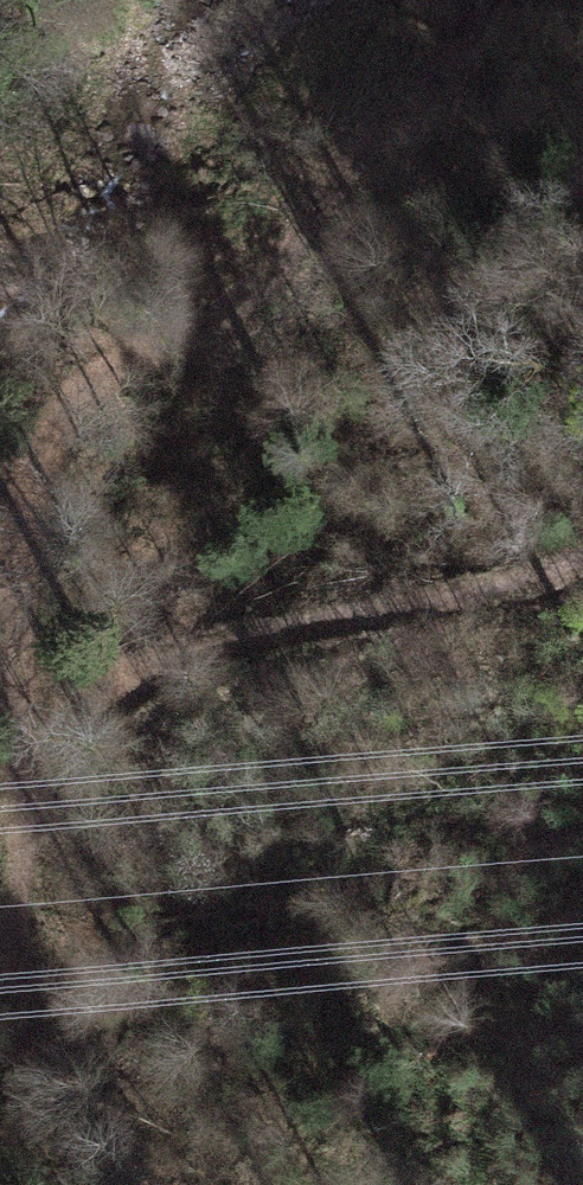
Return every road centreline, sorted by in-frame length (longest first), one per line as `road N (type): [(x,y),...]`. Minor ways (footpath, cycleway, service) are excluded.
road 1 (track): [(24,772),(10,543),(66,417),(278,261),(394,138),(488,0)]
road 2 (track): [(24,772),(107,681),(302,618),(582,544)]
road 3 (track): [(0,905),(24,772)]

